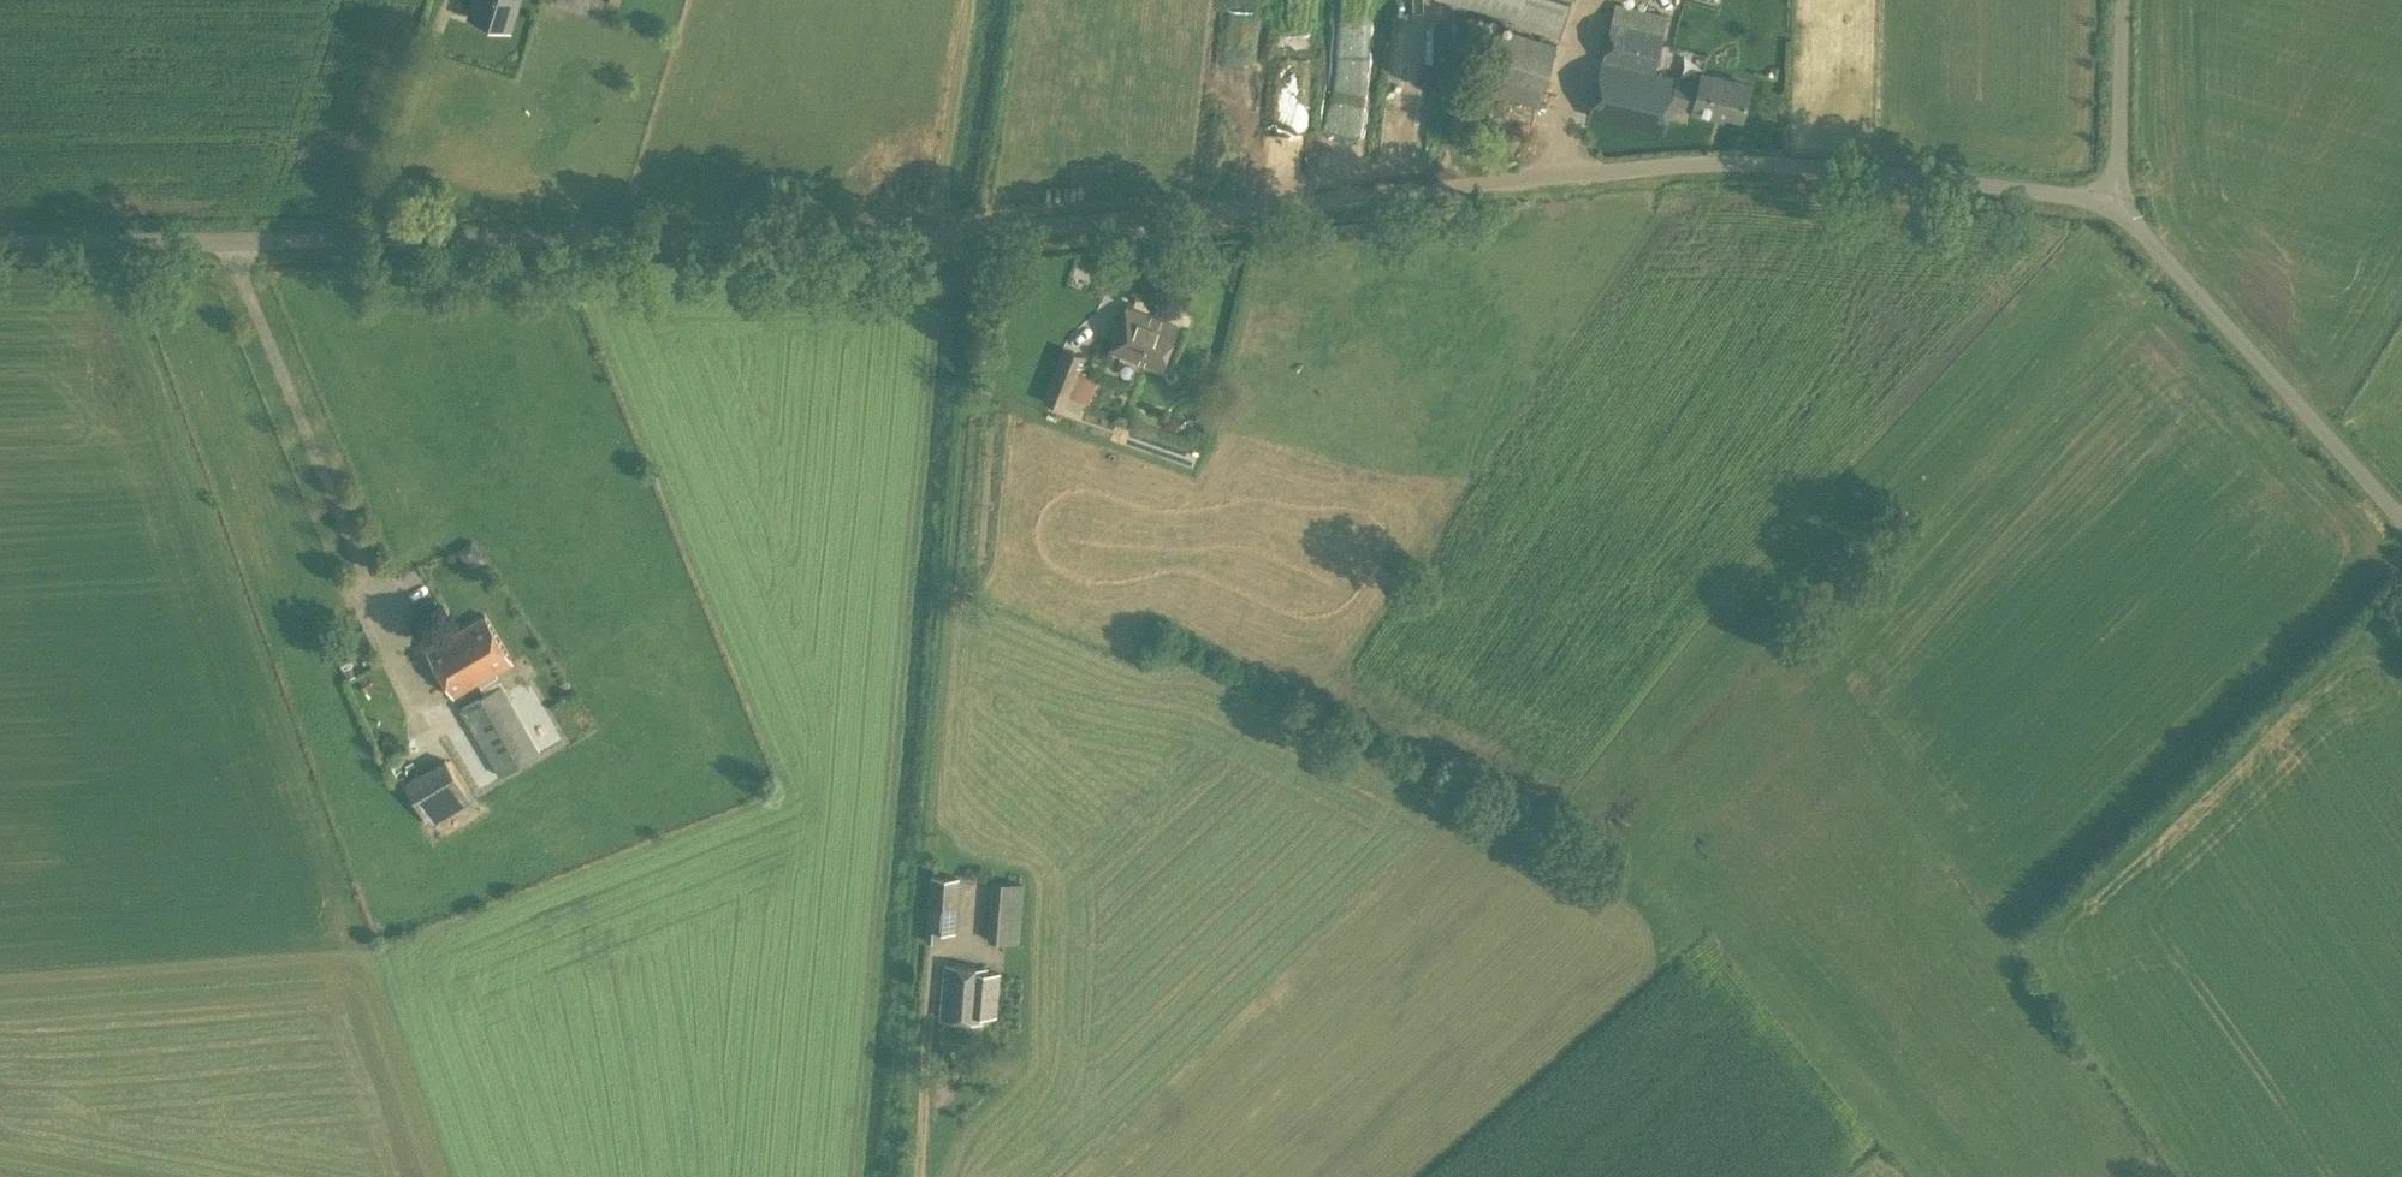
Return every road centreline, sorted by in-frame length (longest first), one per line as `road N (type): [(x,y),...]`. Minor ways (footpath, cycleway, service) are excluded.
road 1 (unclassified): [(0,240),(975,230),(1675,164),(2024,189),(2111,207)]
road 2 (unclassified): [(2111,207),(2139,227),(2401,525)]
road 3 (unclassified): [(2111,207),(2120,170),(2124,0)]

